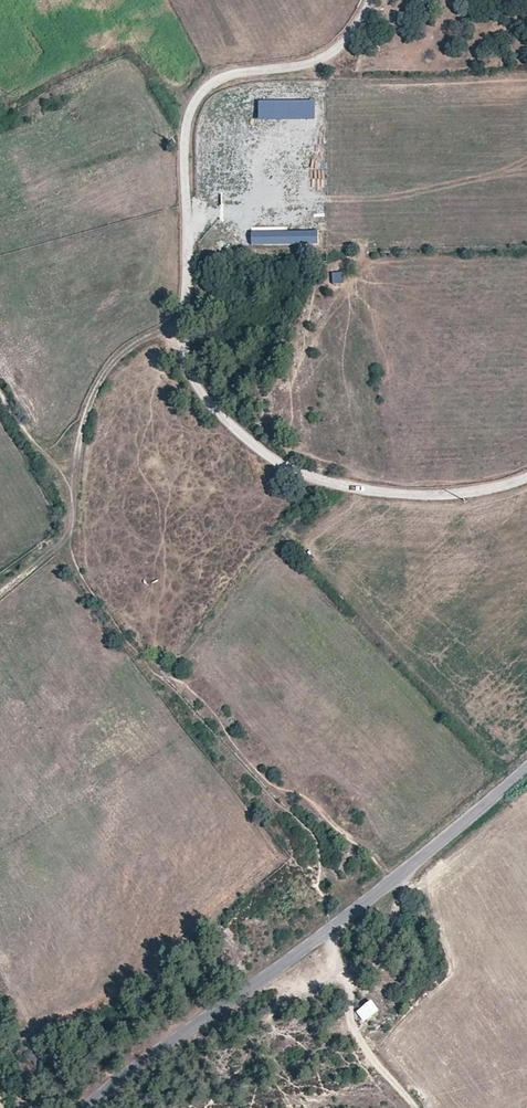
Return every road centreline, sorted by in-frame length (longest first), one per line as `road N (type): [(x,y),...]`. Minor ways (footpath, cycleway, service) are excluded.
road 1 (unclassified): [(370,0),(364,20),(313,62),(218,79),(193,102),(184,136),(186,362),(204,397),(289,469),(423,497),(492,490),(526,476)]
road 2 (track): [(0,397),(71,484),(87,592),(149,660),(212,704),(260,777),(315,806),(394,875)]
road 3 (tertiary): [(87,1107),(326,930),(526,765)]
road 4 (track): [(355,990),(357,1032),(371,1059),(417,1107)]

